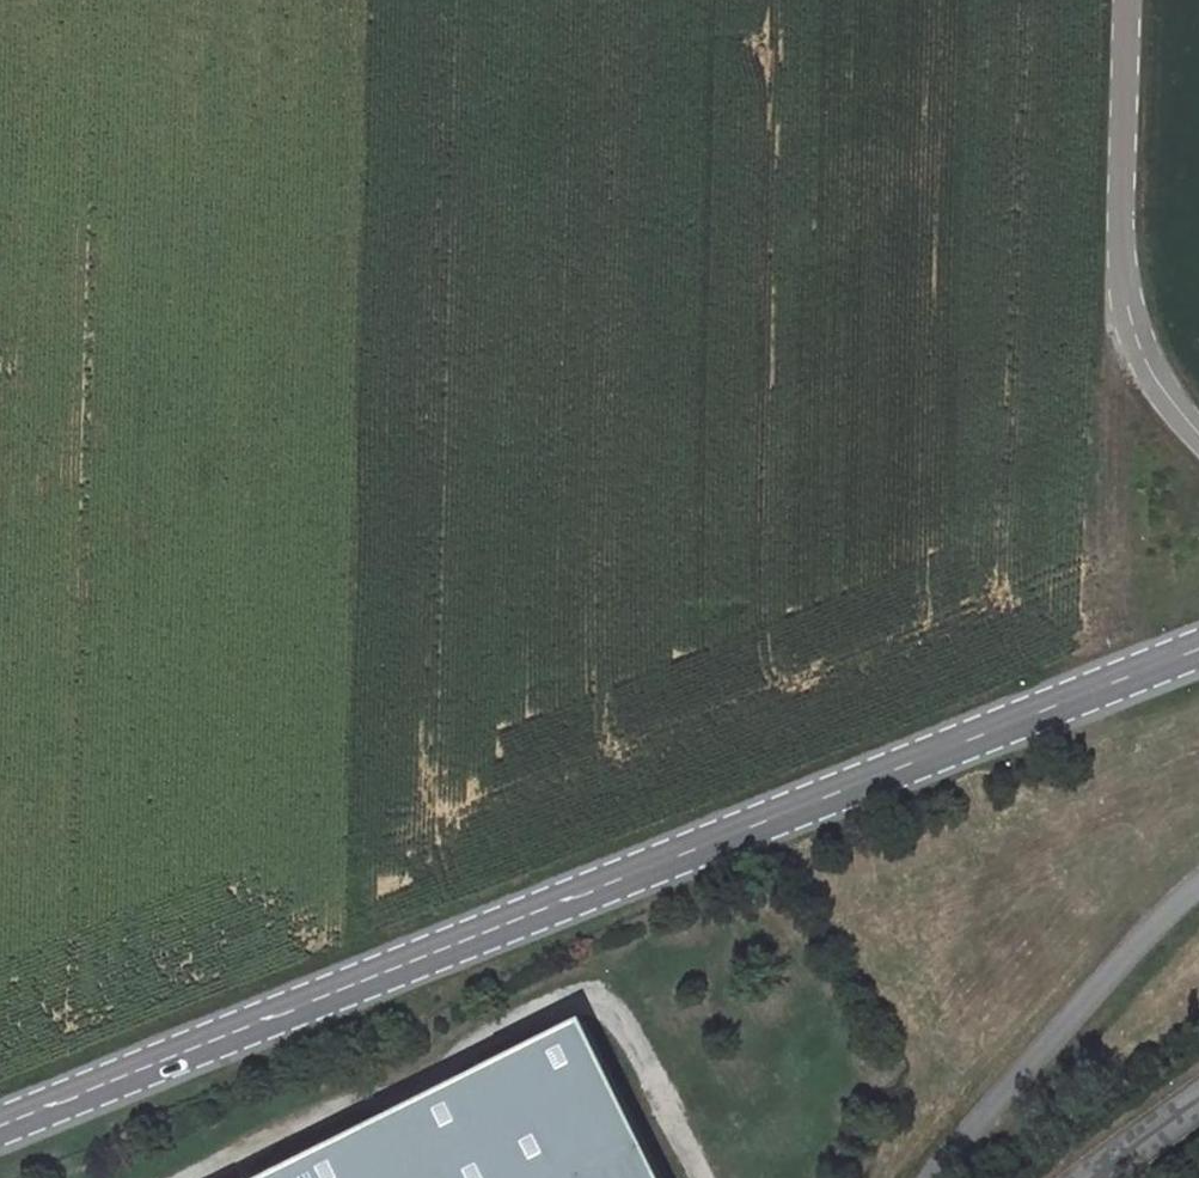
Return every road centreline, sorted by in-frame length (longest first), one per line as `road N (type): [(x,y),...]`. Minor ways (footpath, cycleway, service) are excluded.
road 1 (secondary): [(0,1129),(1198,654)]
road 2 (unclassified): [(1198,437),(1140,355),(1115,272),(1122,0)]
road 3 (unclassified): [(930,1177),(1198,885)]
road 4 (unclassified): [(1198,1094),(1128,1143),(1095,1177)]

